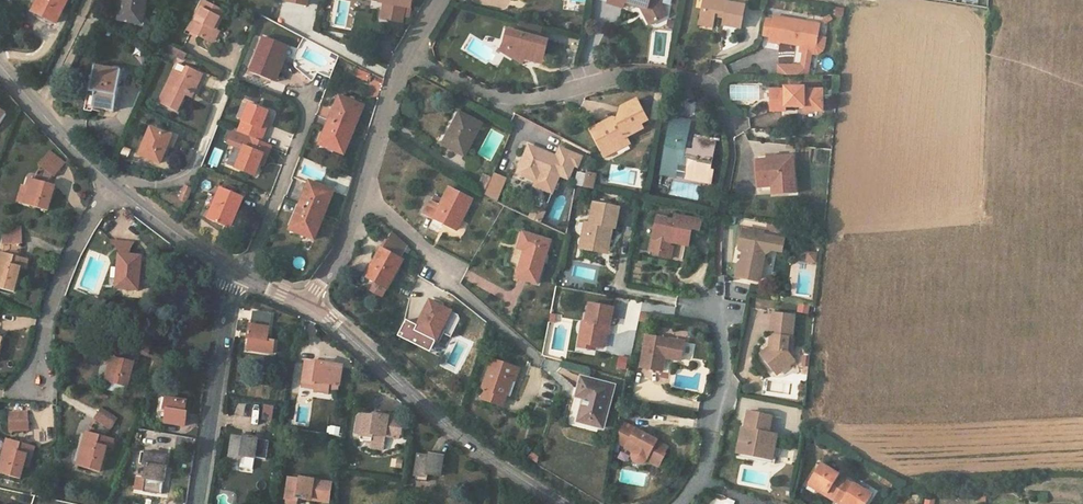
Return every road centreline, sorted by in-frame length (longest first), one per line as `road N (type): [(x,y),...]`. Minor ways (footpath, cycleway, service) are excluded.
road 1 (residential): [(307,303),(341,252),(393,93),(442,0)]
road 2 (residential): [(307,303),(443,422),(561,503)]
road 3 (residential): [(0,70),(111,183),(232,270)]
road 4 (residential): [(232,270),(197,503)]

